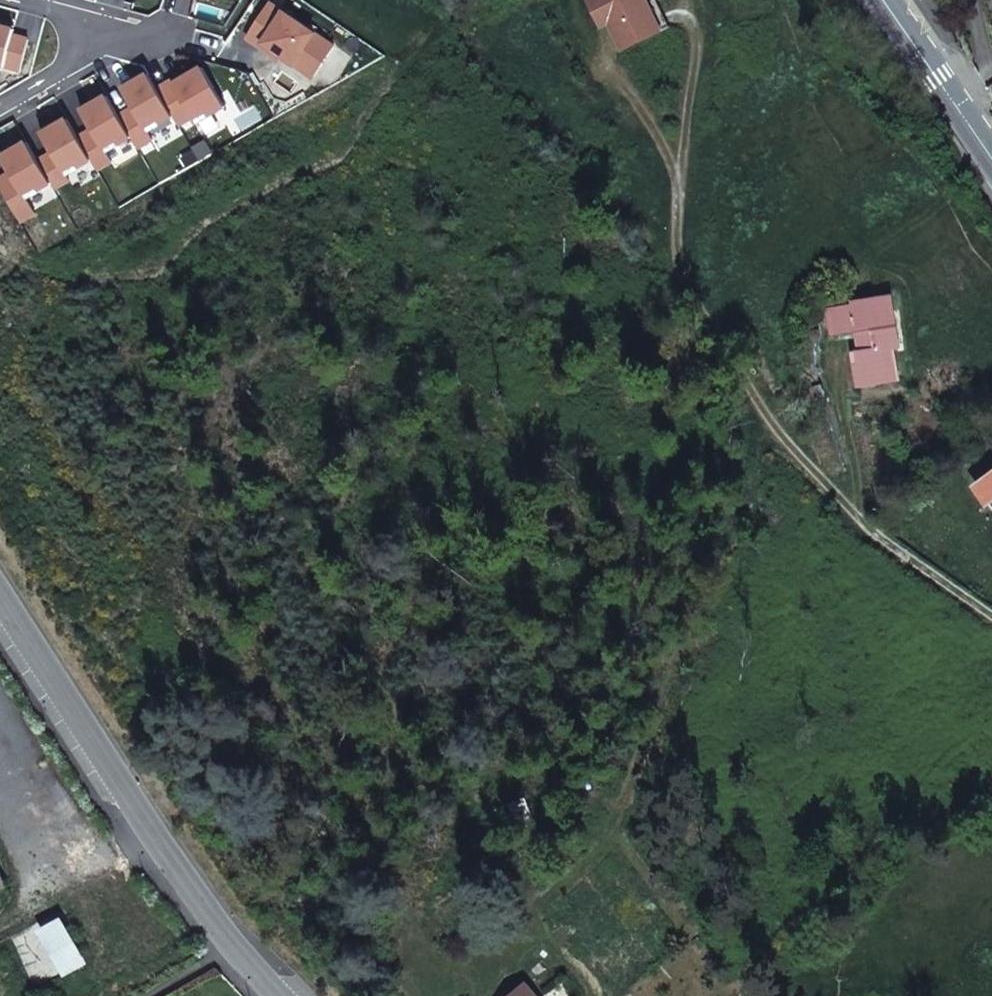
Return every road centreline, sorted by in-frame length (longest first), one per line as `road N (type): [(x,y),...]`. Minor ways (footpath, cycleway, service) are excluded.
road 1 (residential): [(285,995),(194,893),(0,605)]
road 2 (secondary): [(888,0),(991,148)]

